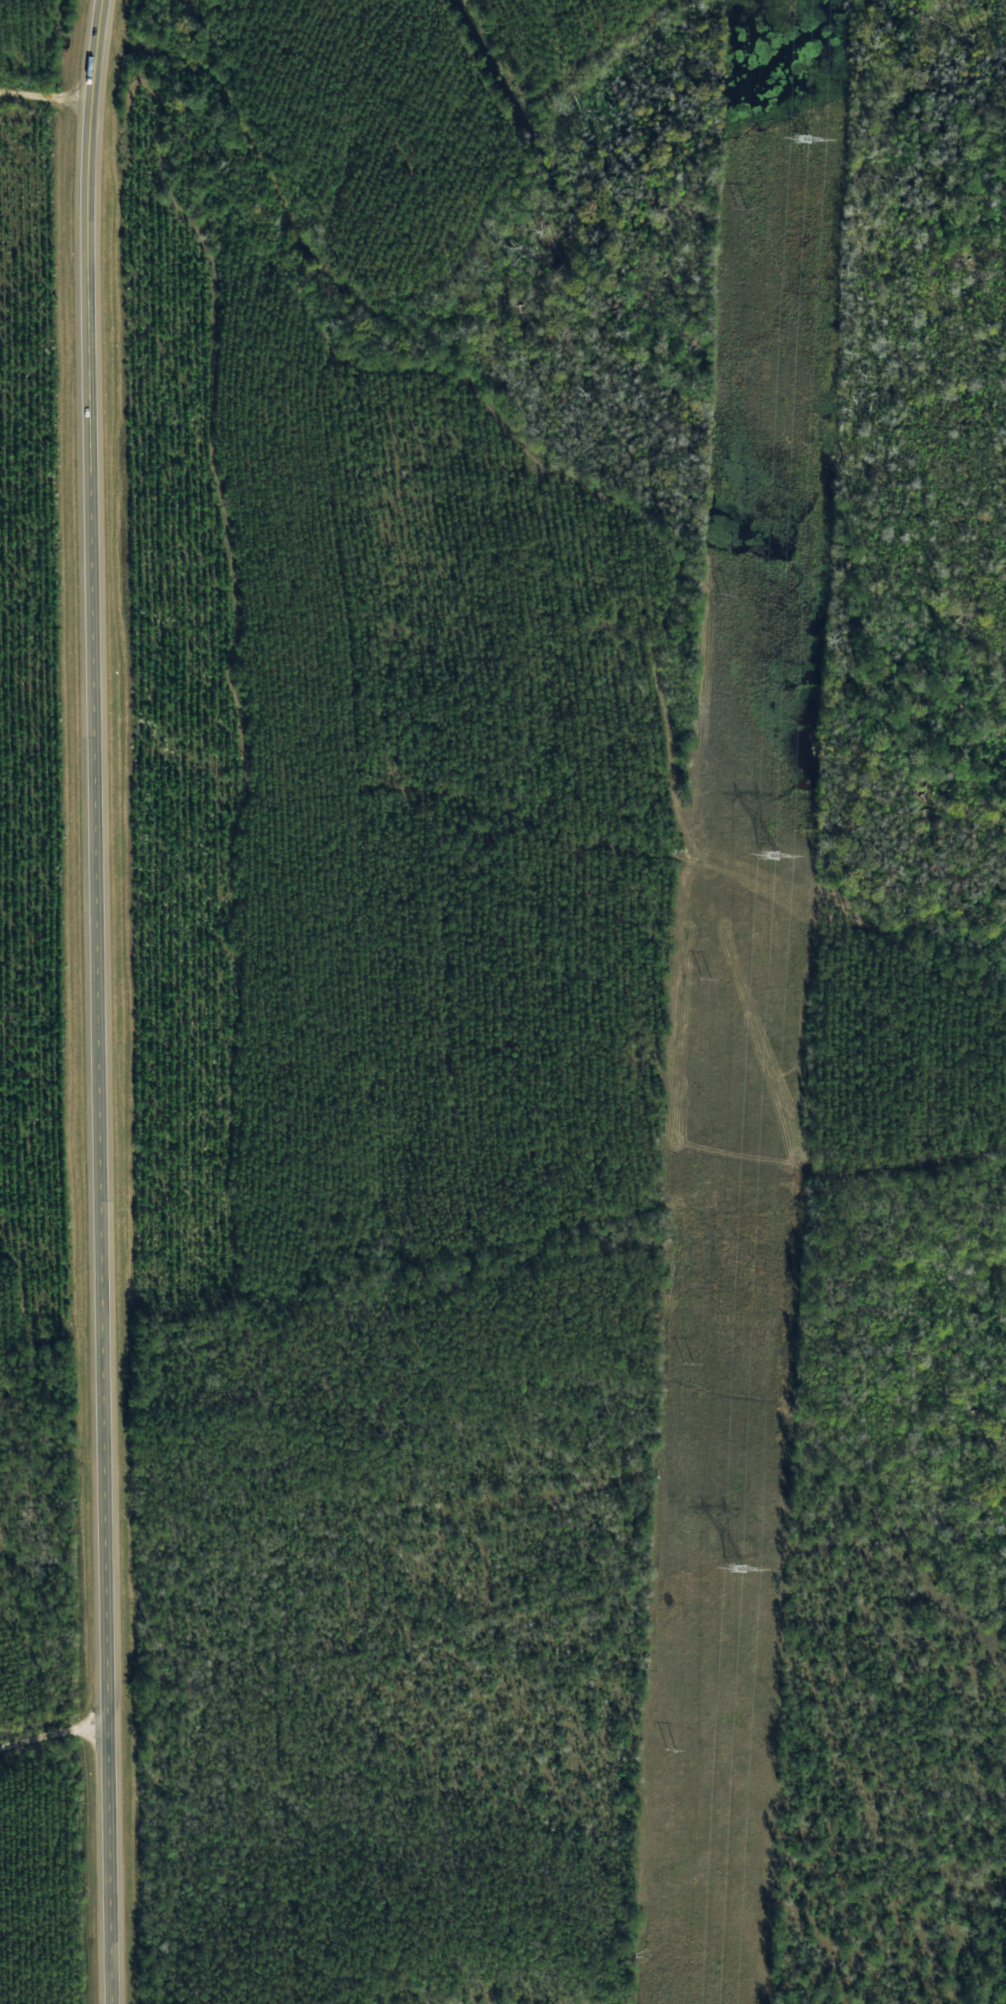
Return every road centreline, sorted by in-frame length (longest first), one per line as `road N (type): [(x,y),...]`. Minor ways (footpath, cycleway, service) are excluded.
road 1 (primary): [(114,2003),(92,102),(108,0)]

